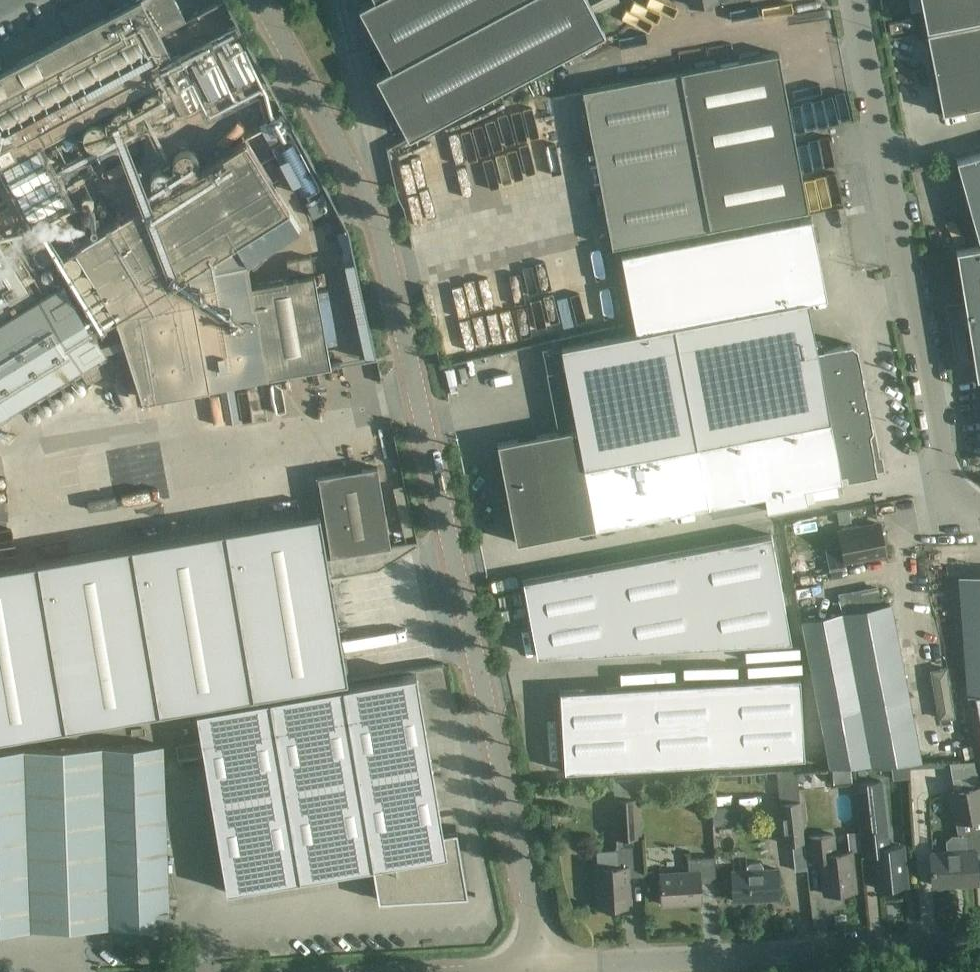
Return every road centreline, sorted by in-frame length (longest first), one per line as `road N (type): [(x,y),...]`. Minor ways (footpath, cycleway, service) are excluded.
road 1 (unclassified): [(548,969),(379,208),(266,0)]
road 2 (unclassified): [(848,0),(941,490),(949,508),(979,512)]
road 3 (unclassified): [(548,969),(979,945)]

